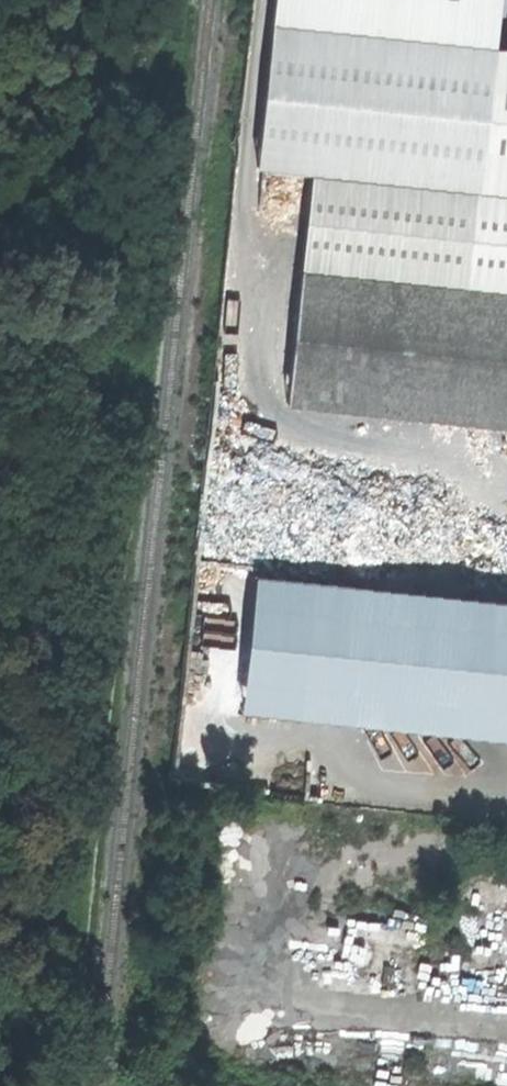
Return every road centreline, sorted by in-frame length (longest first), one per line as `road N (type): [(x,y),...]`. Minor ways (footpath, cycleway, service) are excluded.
road 1 (track): [(101,0),(89,128),(0,216)]

